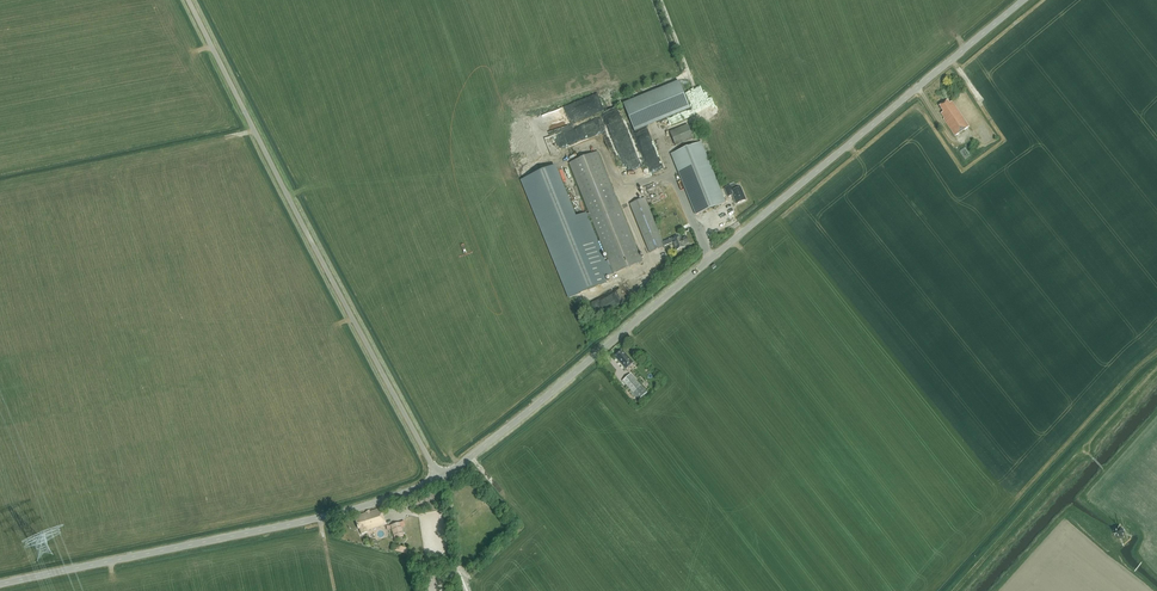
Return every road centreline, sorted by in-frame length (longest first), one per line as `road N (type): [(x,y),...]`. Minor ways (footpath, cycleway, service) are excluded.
road 1 (tertiary): [(442,477),(1026,0)]
road 2 (unclassified): [(442,477),(335,290),(188,0)]
road 3 (tertiary): [(0,586),(319,519),(442,477)]

